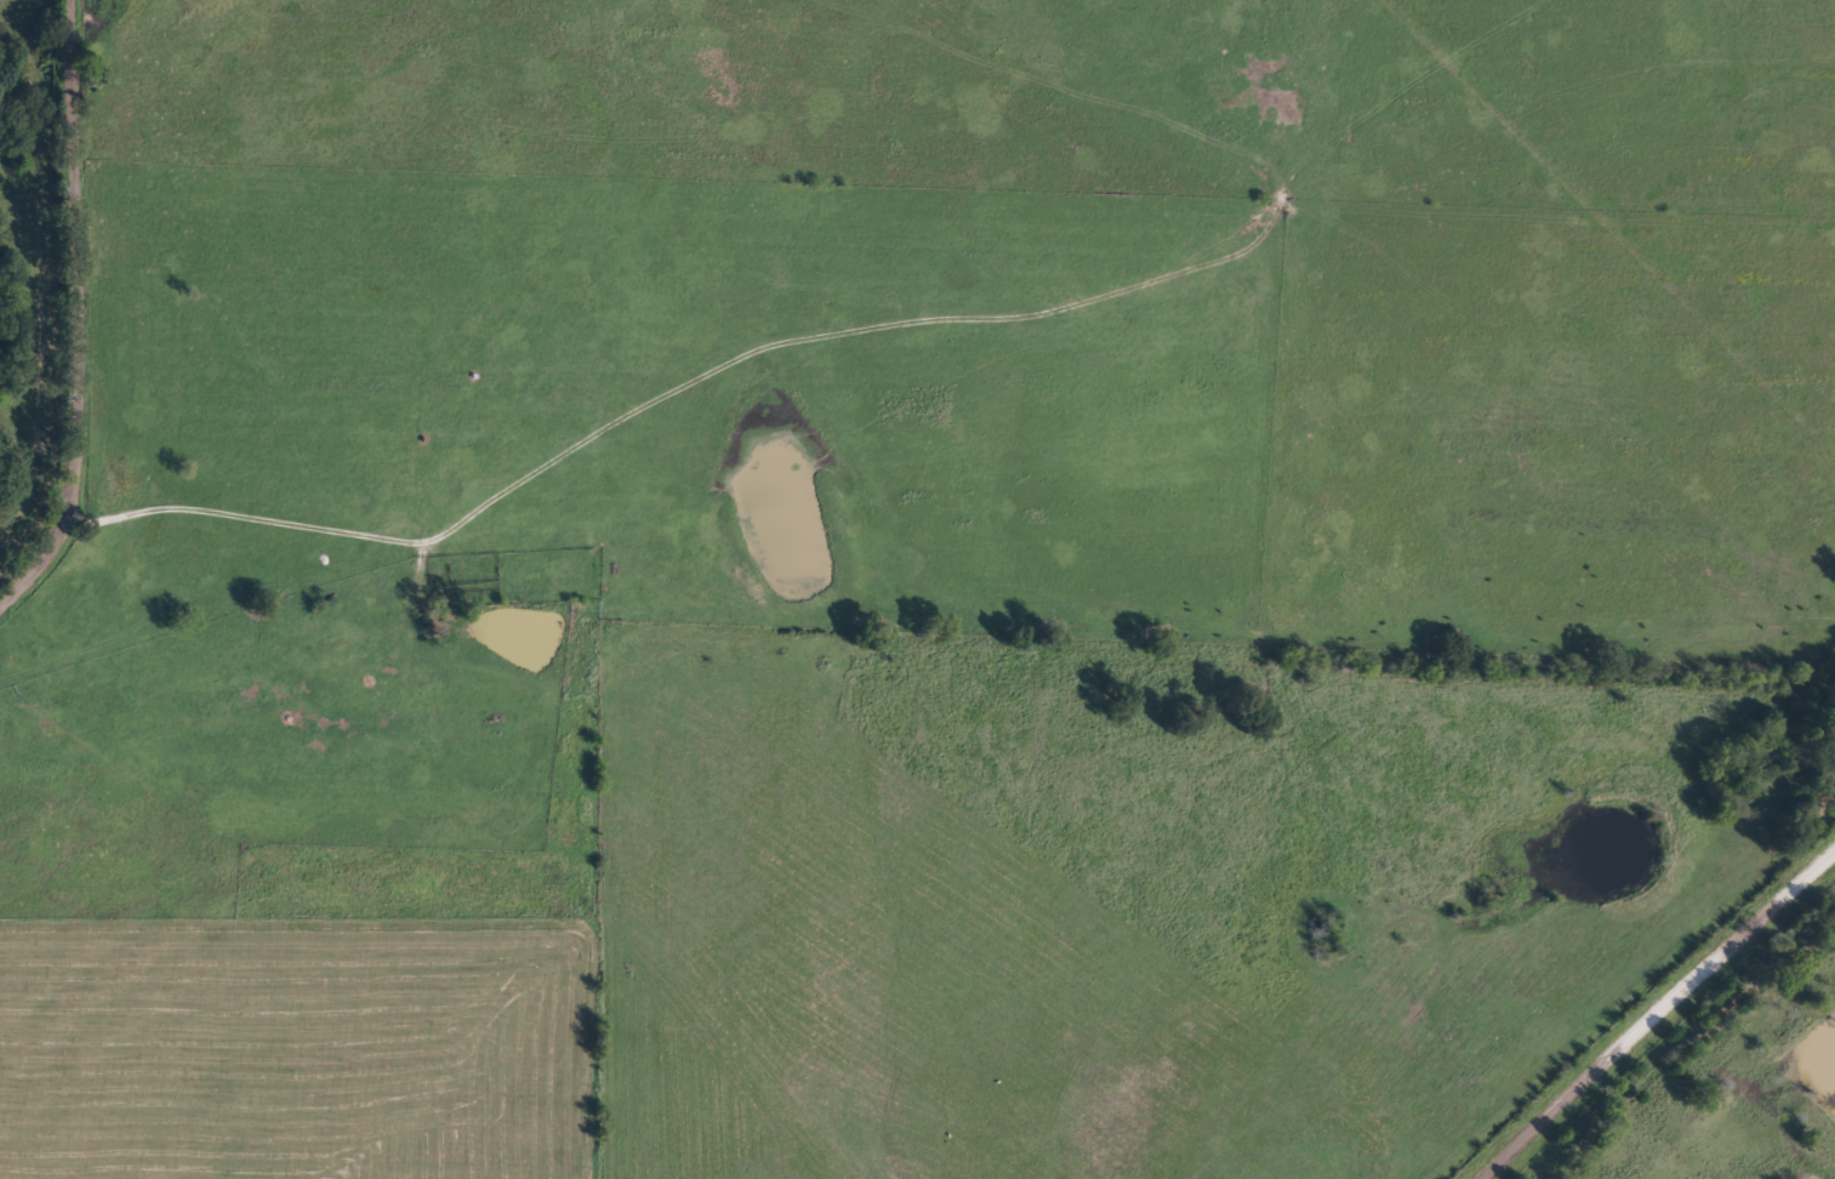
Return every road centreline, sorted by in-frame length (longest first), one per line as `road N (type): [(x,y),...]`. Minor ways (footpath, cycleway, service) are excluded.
road 1 (residential): [(0,582),(17,568),(47,183),(46,0)]
road 2 (residential): [(1493,1178),(1738,909),(1834,823)]

